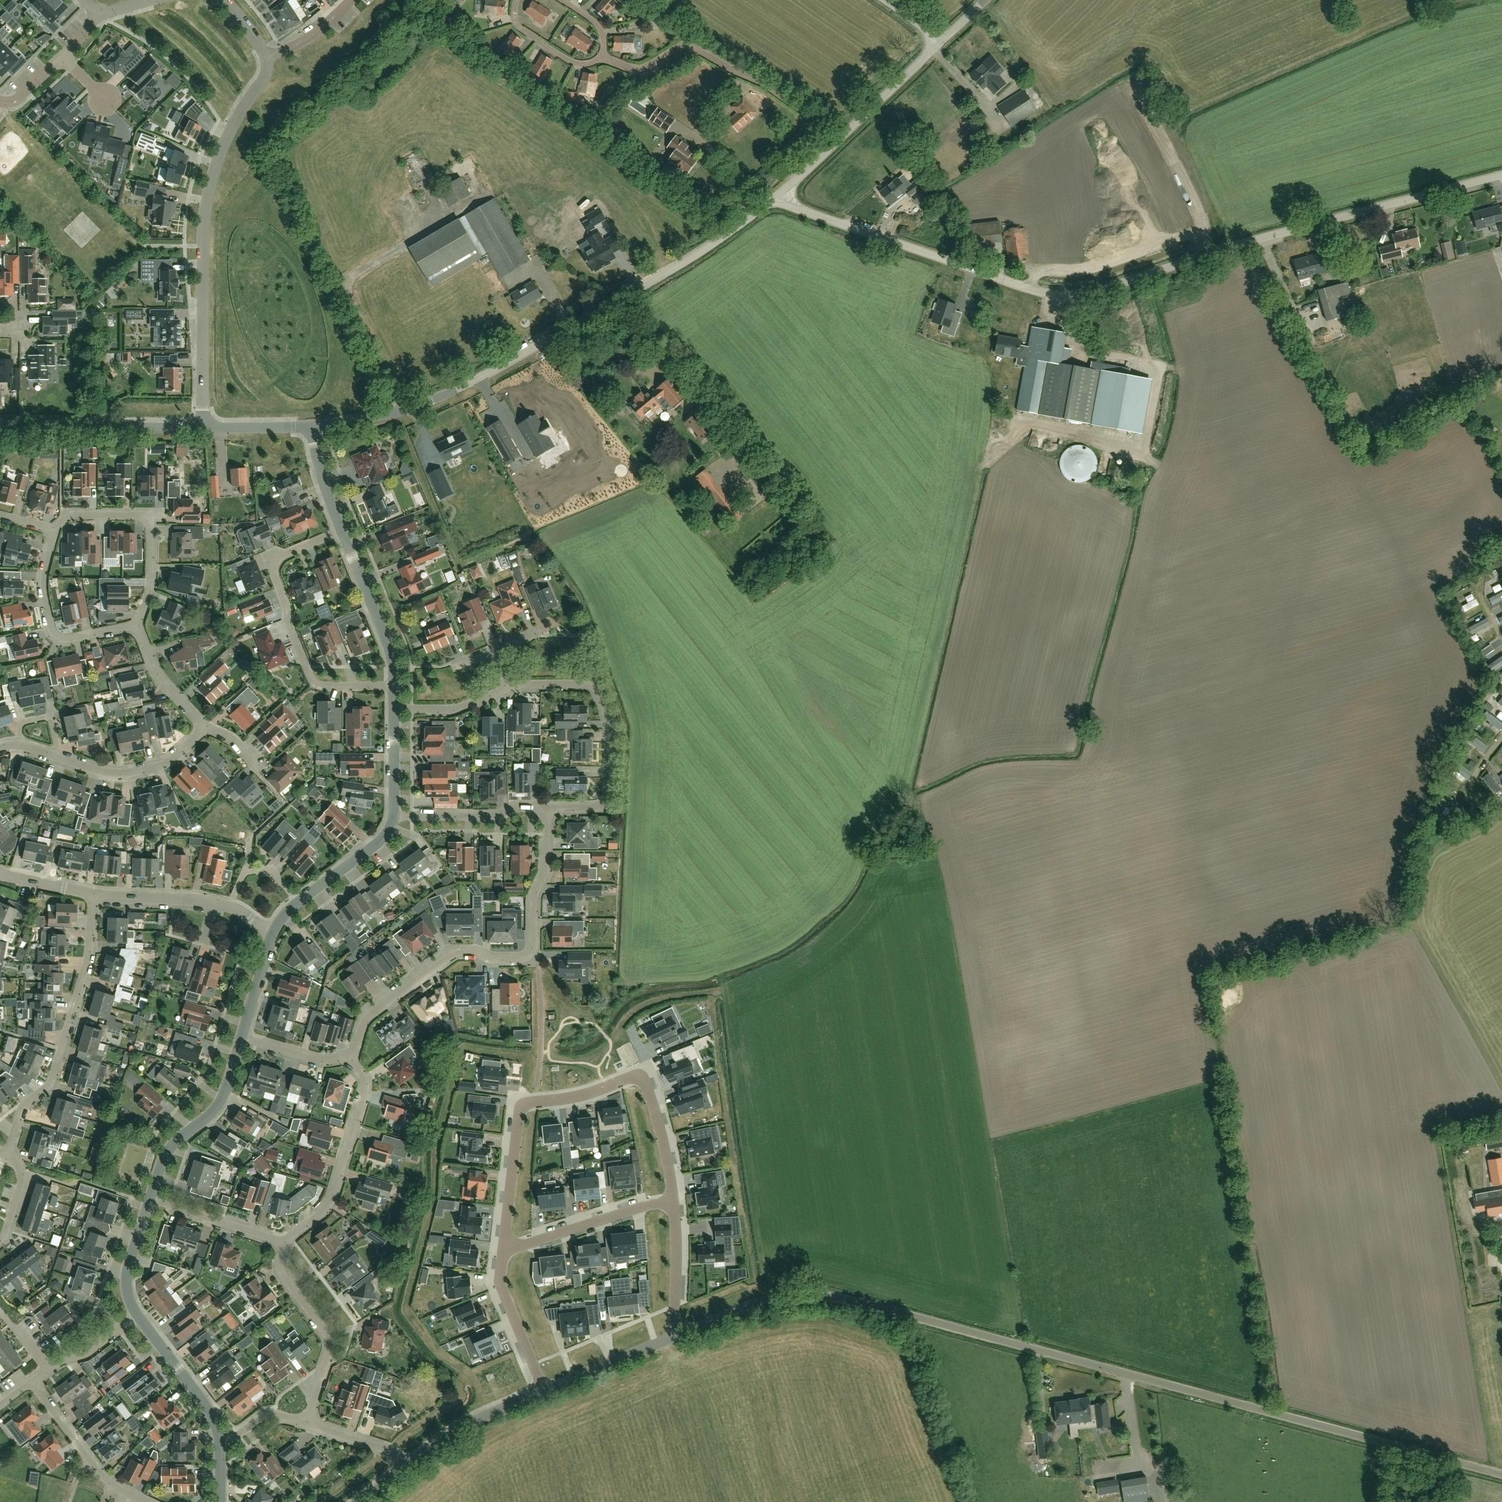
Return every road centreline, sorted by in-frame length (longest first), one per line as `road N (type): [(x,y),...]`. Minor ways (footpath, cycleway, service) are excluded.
road 1 (unclassified): [(674,1337),(769,1299),(821,1295),(1501,1476)]
road 2 (unclassified): [(777,197),(1026,288),(1075,295),(1501,176)]
road 3 (unclassified): [(313,427),(385,418),(461,389),(666,273),(777,197)]
road 4 (residential): [(674,1196),(654,1106),(639,1079),(537,1102),(521,1117),(503,1254)]
road 5 (residential): [(267,60),(210,188),(204,429)]
road 6 (residential): [(355,1058),(370,1015),(453,955),(517,960),(534,947),(547,810)]
road 7 (residential): [(7,1157),(20,1113),(52,1081),(90,955),(94,895)]
road 8 (residential): [(395,688),(316,685),(288,626),(278,560),(342,531)]
road 9 (residential): [(509,689),(586,685),(599,696),(610,729),(605,806),(547,810)]
road 10 (unclassified): [(777,197),(942,41)]
road 11 (residential): [(137,625),(152,583),(153,517),(76,517),(54,530)]
road 12 (residential): [(287,1245),(333,1200),(366,1089),(355,1058)]
road 13 (unclassified): [(204,429),(0,427)]
road 14 (residential): [(307,1425),(328,1343),(283,1275),(287,1245)]
road 15 (residential): [(137,625),(69,641),(55,635),(44,591),(54,530)]
road 16 (residential): [(150,1200),(169,1152),(224,1099),(241,1040)]
road 17 (residential): [(503,1254),(674,1196)]
road 18 (residential): [(57,758),(132,774),(166,763),(207,726)]
road 19 (residential): [(395,688),(390,650),(342,531)]
road 20 (residential): [(142,1501),(109,1481),(32,1381)]
road 21 (unclassified): [(405,1468),(454,1431),(542,1389)]
road 22 (residential): [(547,810),(394,819)]
road 23 (residential): [(220,1439),(211,1412),(138,1317)]
road 24 (residential): [(287,1245),(150,1200)]
road 25 (unclassified): [(542,1389),(674,1337)]
road 26 (residential): [(503,1254),(504,1284),(542,1389)]
road 27 (residential): [(674,1337),(674,1196)]
road 28 (residential): [(229,908),(94,895)]
road 29 (residential): [(298,903),(376,847),(394,819)]
road 30 (residential): [(207,726),(159,675),(137,625)]
road 31 (residential): [(138,1317),(127,1277),(150,1200)]

